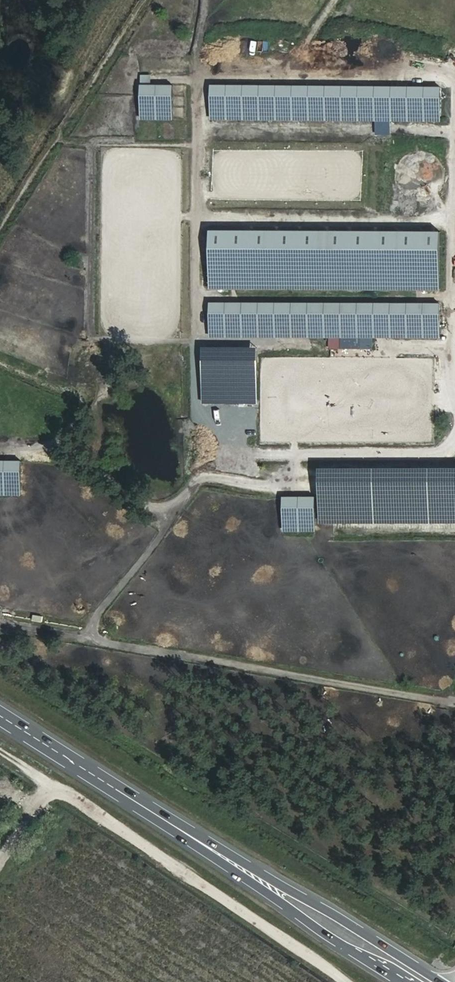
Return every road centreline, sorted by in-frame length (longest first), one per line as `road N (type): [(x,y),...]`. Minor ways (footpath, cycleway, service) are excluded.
road 1 (primary): [(431,981),(0,711)]
road 2 (track): [(340,981),(0,754)]

